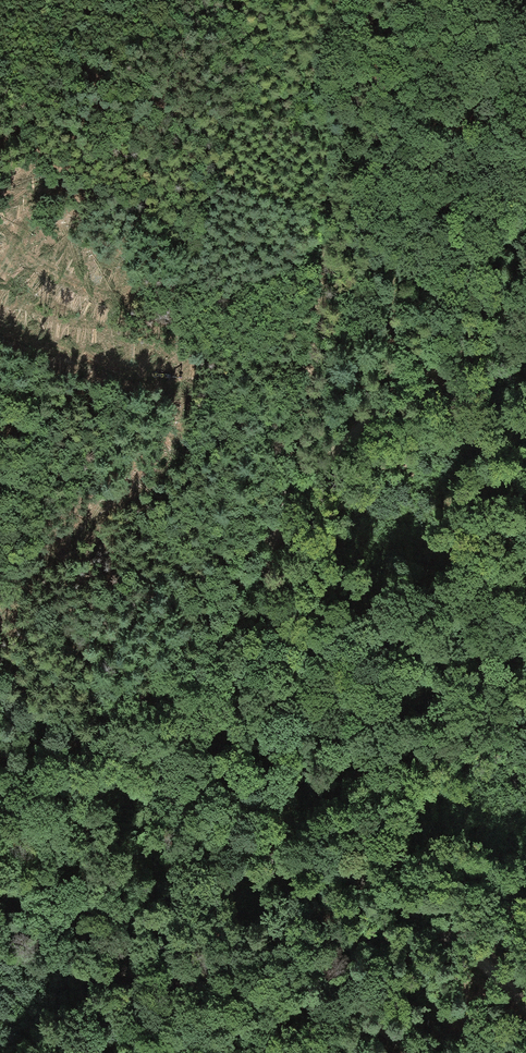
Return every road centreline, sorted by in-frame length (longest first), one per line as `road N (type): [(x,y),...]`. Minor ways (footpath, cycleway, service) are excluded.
road 1 (track): [(265,552),(222,651),(165,747),(169,787),(192,837),(232,854),(352,880),(387,897),(489,968),(525,1013)]
road 2 (track): [(286,504),(326,202),(367,50),(367,0)]
road 3 (track): [(413,1052),(326,1007),(0,947)]
road 4 (track): [(265,552),(286,504),(349,440),(496,322),(525,312)]
road 5 (track): [(87,67),(95,85),(0,275)]

